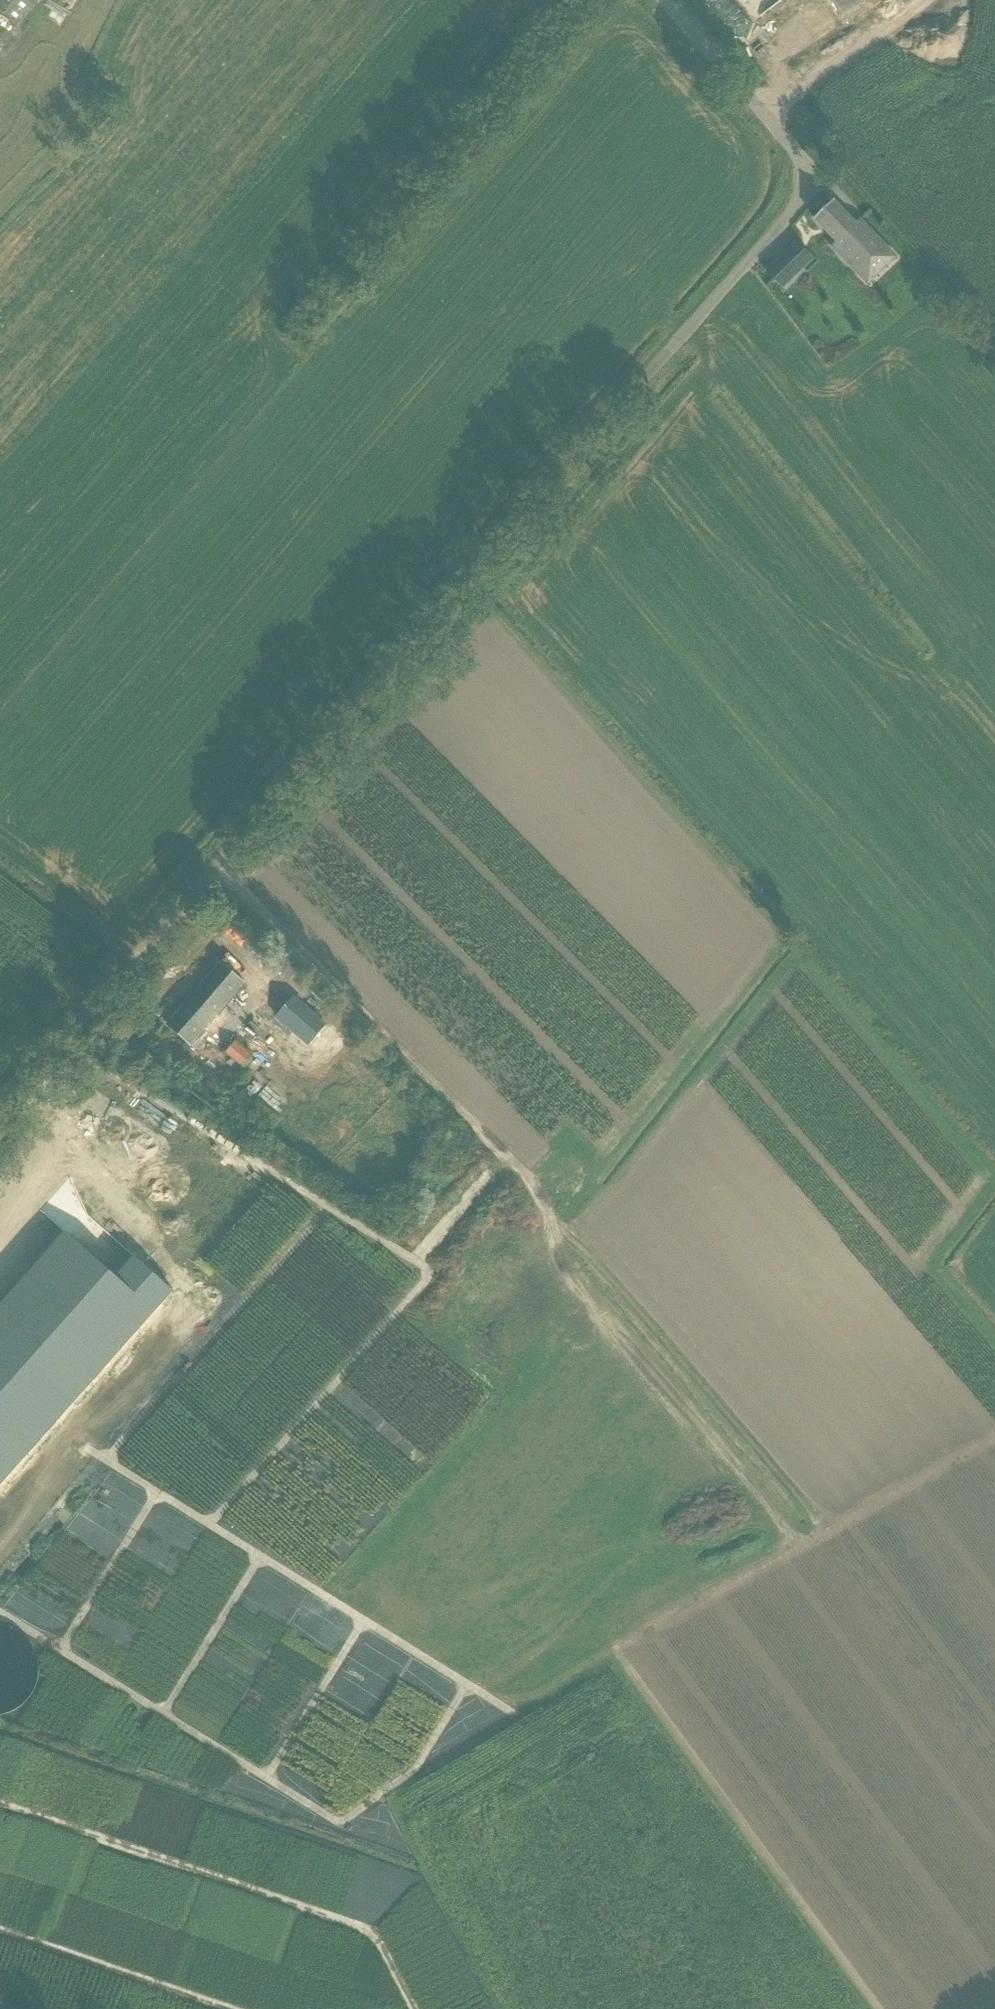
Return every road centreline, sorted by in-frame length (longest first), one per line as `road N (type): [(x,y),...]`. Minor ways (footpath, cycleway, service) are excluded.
road 1 (unclassified): [(0,1099),(802,184),(791,153),(661,0)]

